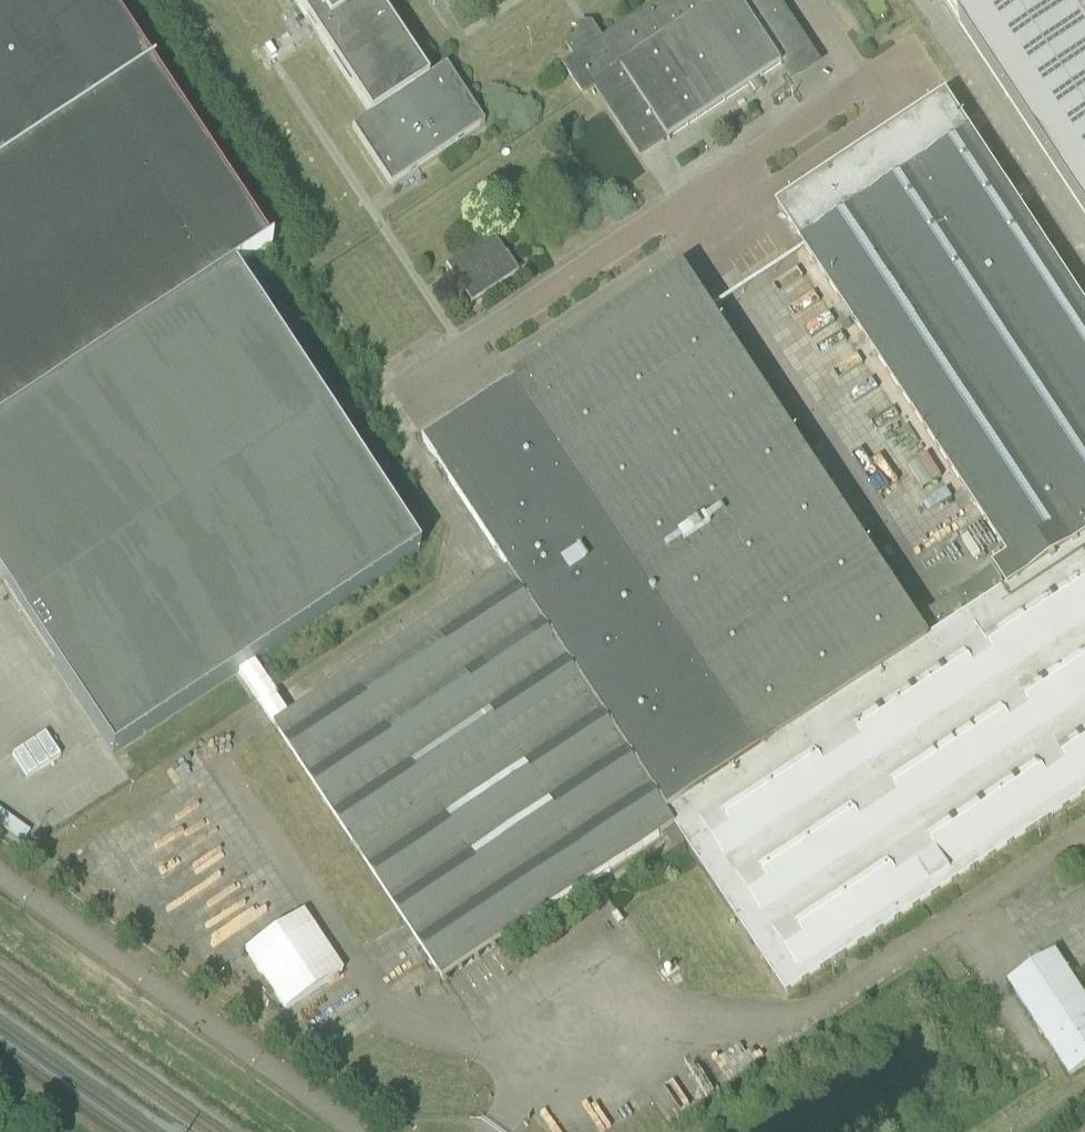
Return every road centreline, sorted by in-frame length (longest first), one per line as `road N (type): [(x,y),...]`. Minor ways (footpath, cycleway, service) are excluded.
road 1 (unclassified): [(355,1131),(0,878)]

